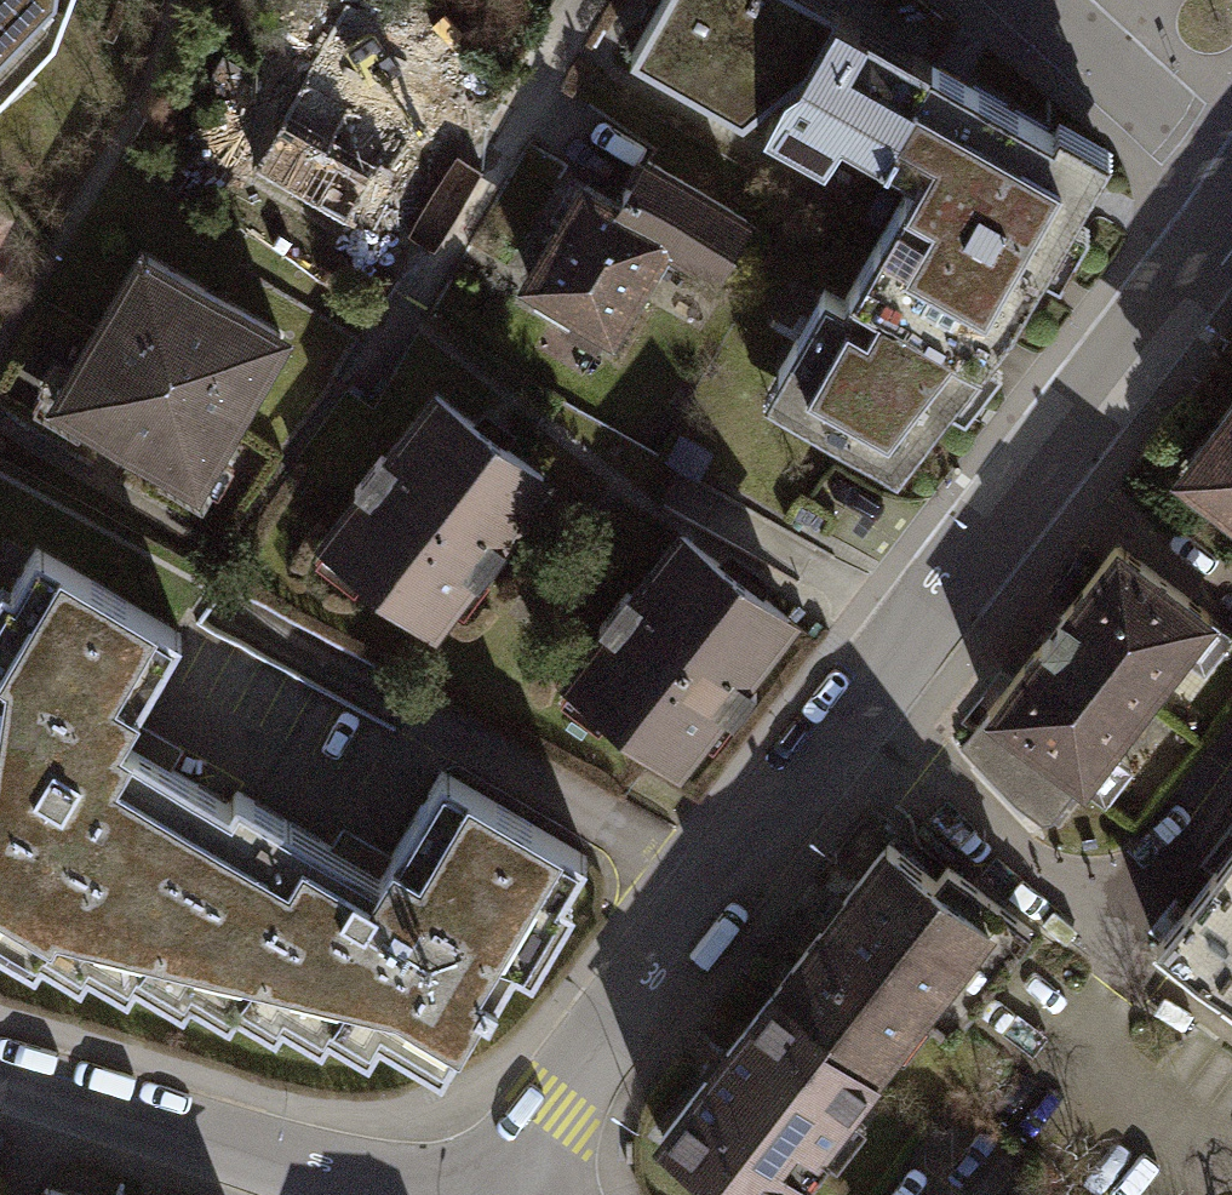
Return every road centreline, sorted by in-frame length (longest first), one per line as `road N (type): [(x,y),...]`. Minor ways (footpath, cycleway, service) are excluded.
road 1 (residential): [(468,1194),(1231,213)]
road 2 (residential): [(0,1078),(398,1194)]
road 3 (unclassified): [(1231,185),(1034,0)]

